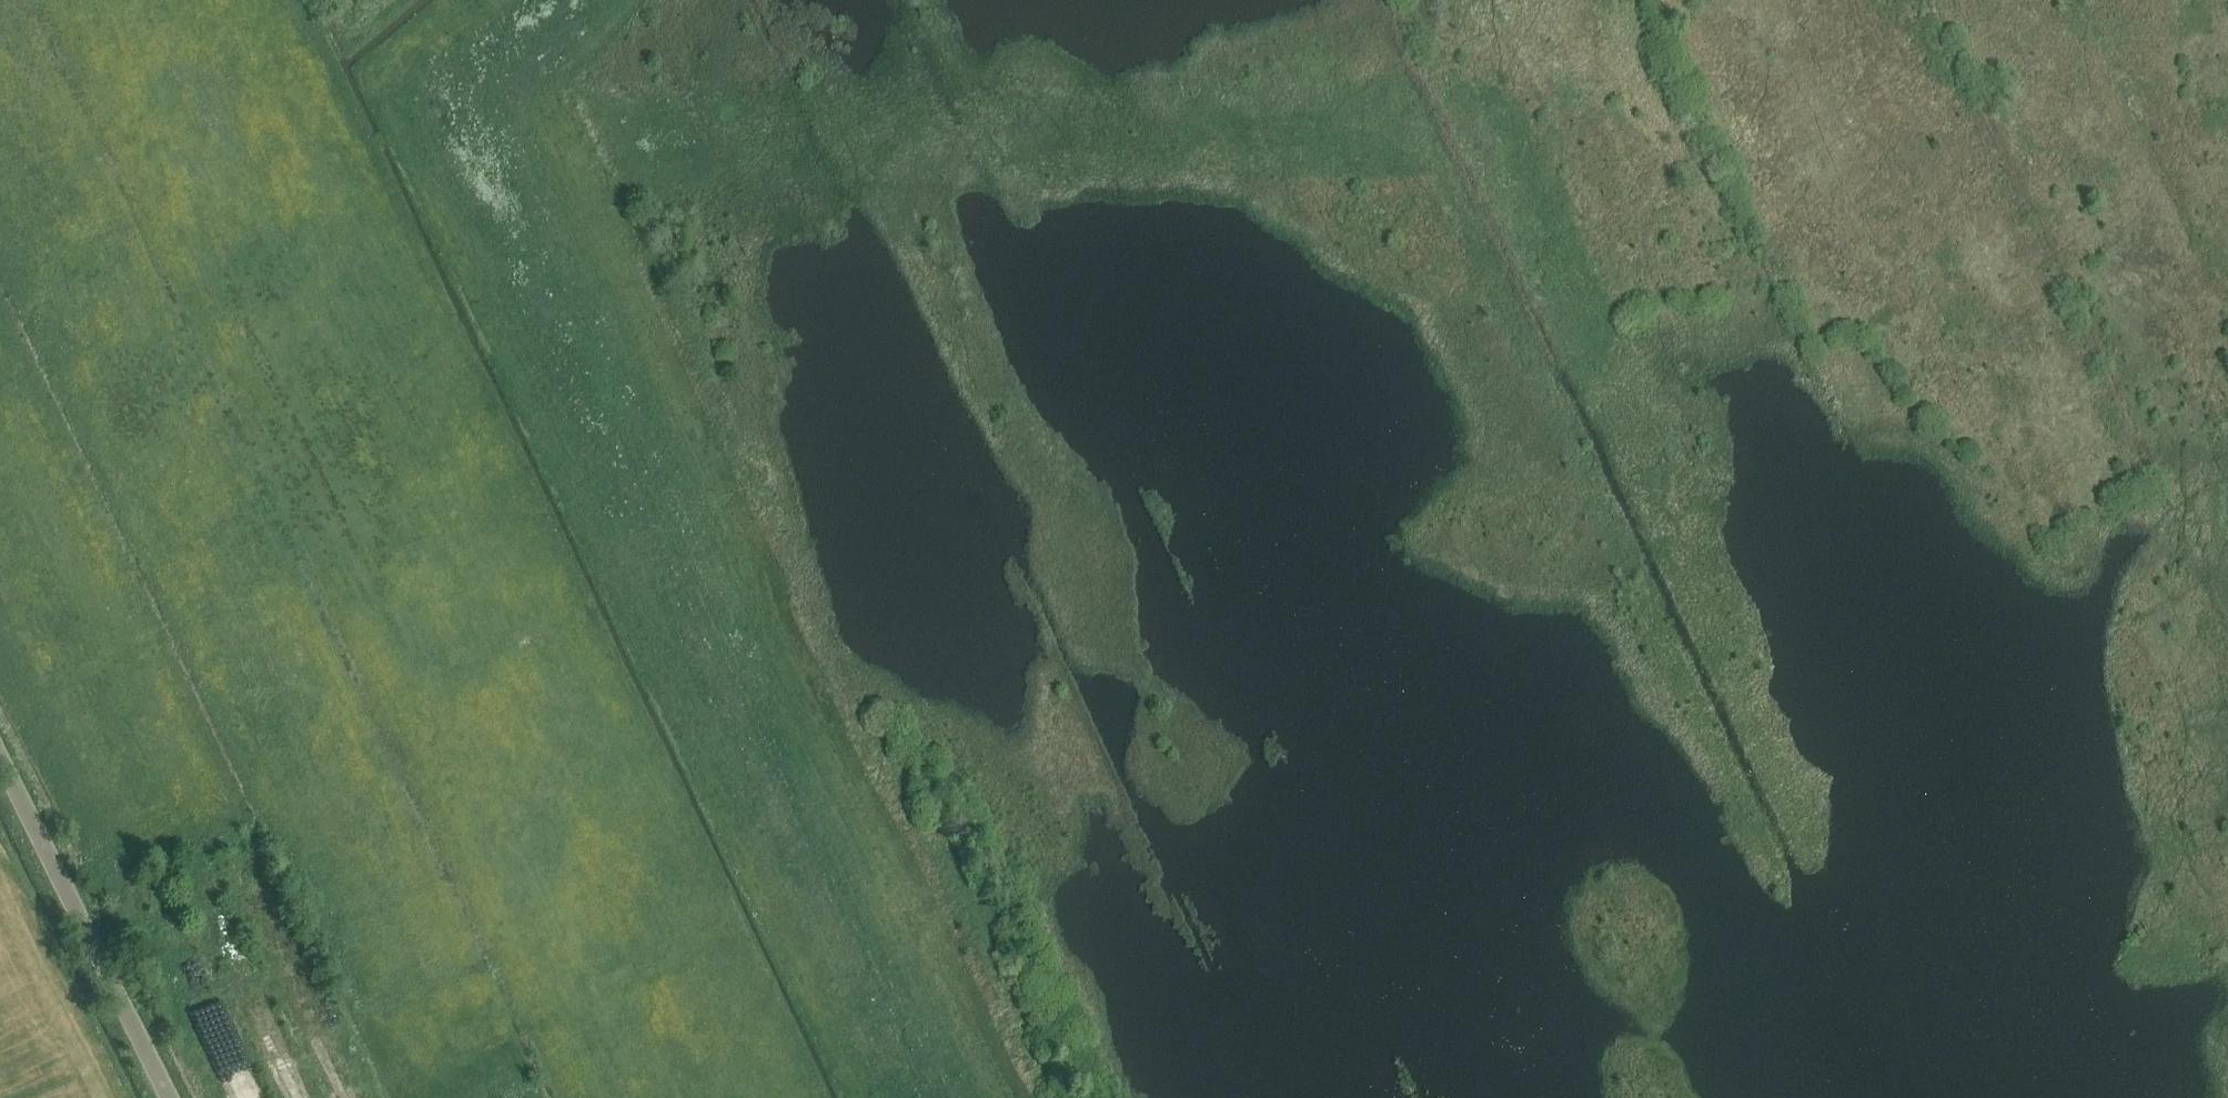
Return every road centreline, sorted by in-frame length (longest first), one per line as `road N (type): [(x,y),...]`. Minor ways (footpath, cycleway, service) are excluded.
road 1 (track): [(931,1097),(465,124),(483,54),(538,0)]
road 2 (unclassified): [(168,1097),(0,760)]

